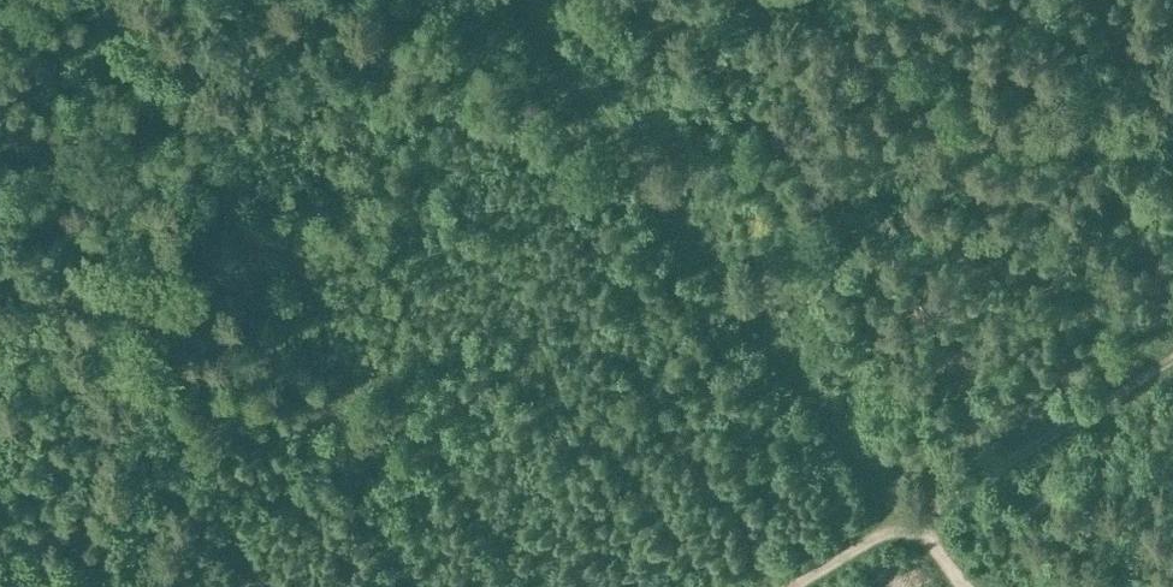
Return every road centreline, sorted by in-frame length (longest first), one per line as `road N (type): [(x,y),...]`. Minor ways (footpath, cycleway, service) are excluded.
road 1 (track): [(518,0),(891,509),(908,521)]
road 2 (track): [(908,521),(1172,353)]
road 3 (track): [(788,586),(908,521)]

